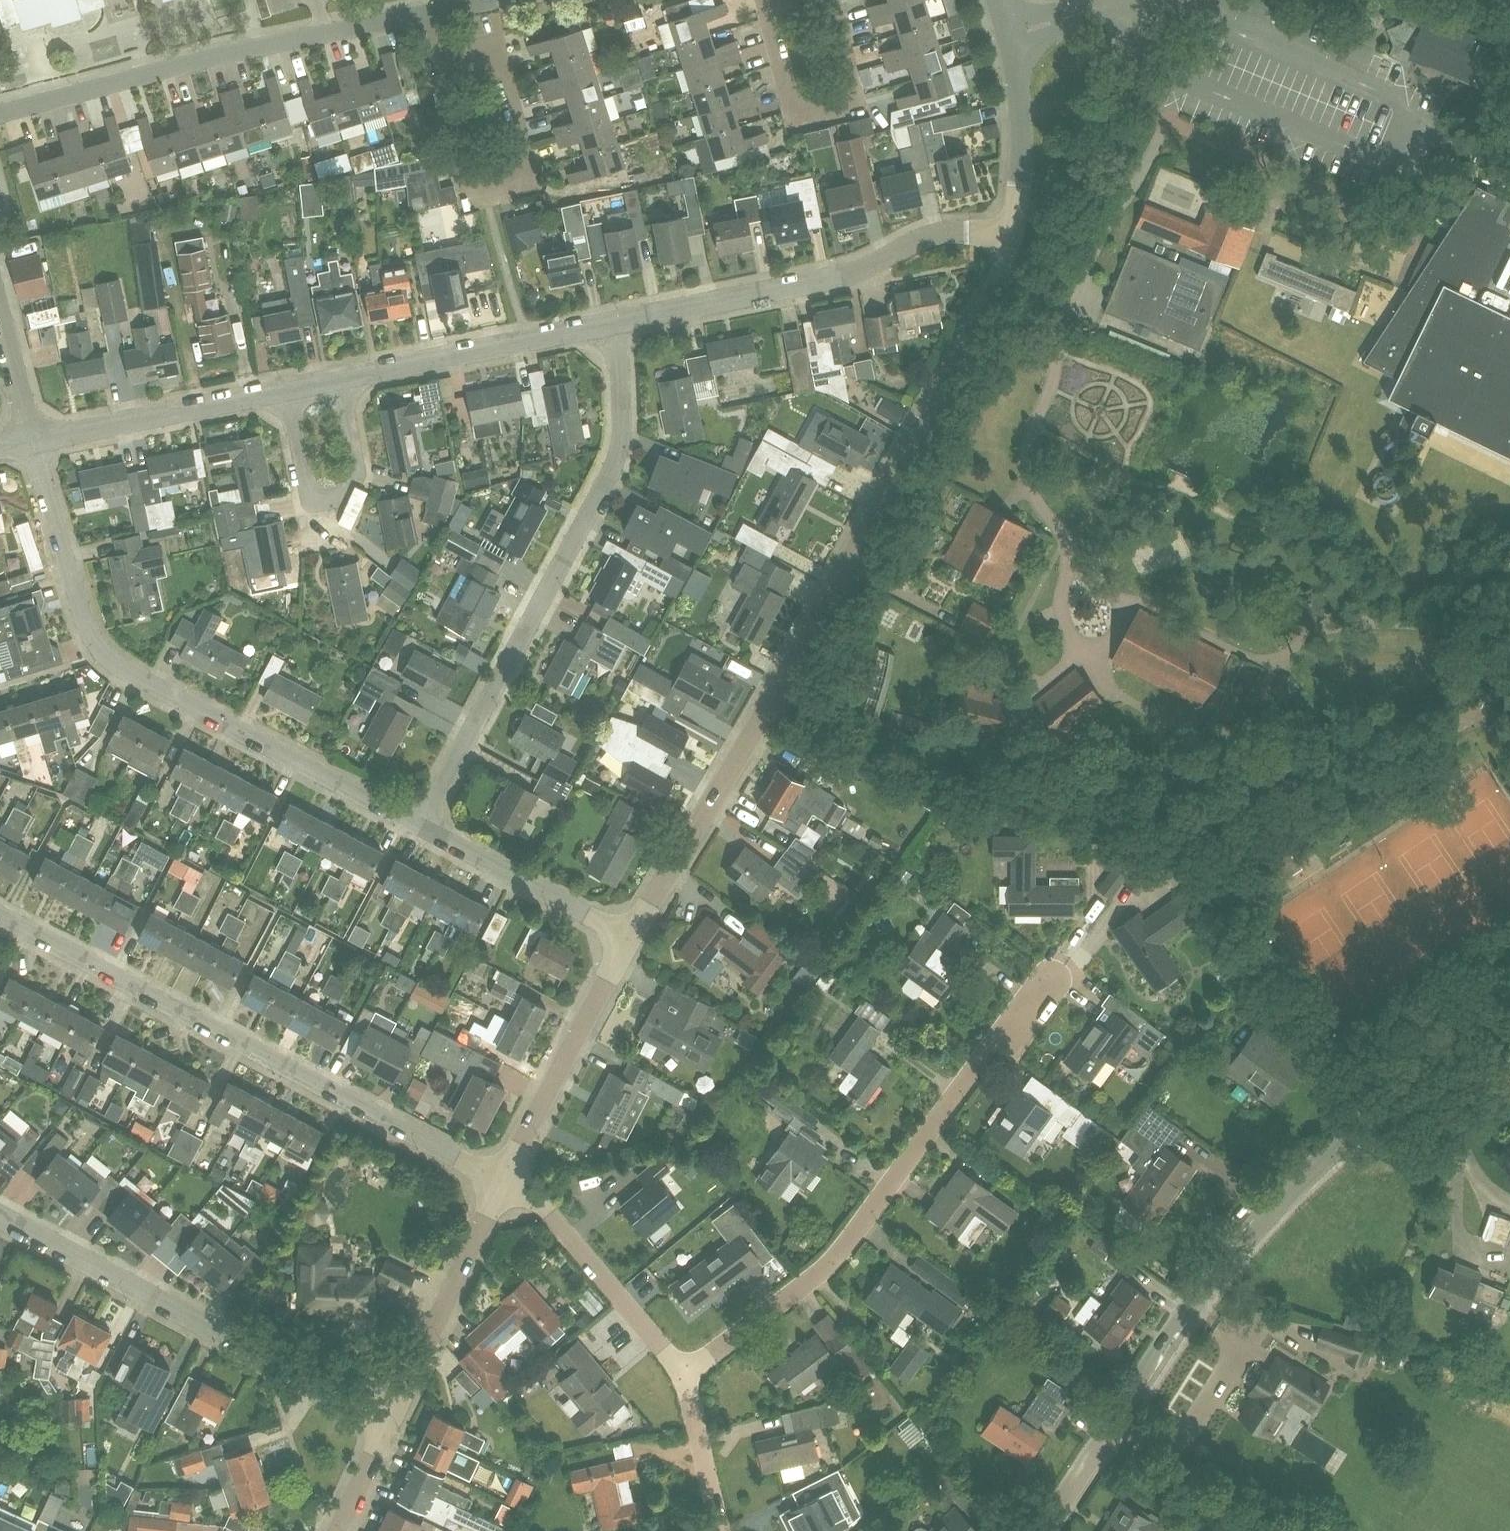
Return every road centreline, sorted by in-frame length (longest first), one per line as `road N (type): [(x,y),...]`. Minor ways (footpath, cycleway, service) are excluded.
road 1 (residential): [(632,934),(794,659),(1014,238)]
road 2 (residential): [(1043,1530),(1257,1223),(1509,996)]
road 3 (residential): [(421,826),(99,648),(82,617),(31,441)]
road 4 (residential): [(501,1176),(0,914)]
road 5 (residential): [(421,826),(629,454),(623,321)]
road 6 (residential): [(682,1376),(803,1292),(1054,997)]
road 7 (residential): [(388,1423),(0,1215)]
road 8 (residential): [(0,112),(425,14)]
road 9 (residential): [(623,321),(849,276),(927,239),(1014,238)]
road 10 (residential): [(435,56),(461,169),(472,188),(491,192),(524,173),(524,151),(493,55),(471,51)]
road 11 (residential): [(340,379),(623,321)]
road 12 (residential): [(501,1176),(632,934)]
road 13 (residential): [(388,1423),(501,1176)]
road 14 (residential): [(682,1376),(557,1222),(501,1176)]
road 15 (residential): [(340,379),(358,469),(345,497),(327,501),(307,488),(286,389)]
road 16 (residential): [(31,441),(286,389)]
road 17 (residential): [(632,934),(421,826)]
road 18 (residential): [(1014,238),(1023,149),(1008,34)]
road 19 (residential): [(824,0),(851,94),(837,108),(818,111),(800,107),(785,87)]
road 20 (residential): [(719,1530),(682,1376)]
road 21 (residential): [(31,441),(0,321)]
road 22 (residential): [(336,1530),(388,1423)]

